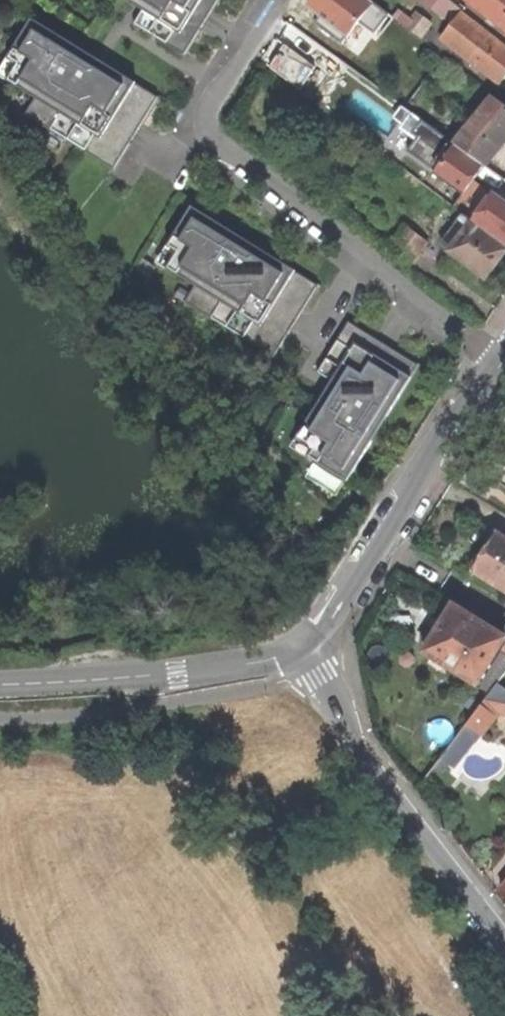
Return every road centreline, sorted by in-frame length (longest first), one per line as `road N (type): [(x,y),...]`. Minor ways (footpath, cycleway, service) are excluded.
road 1 (residential): [(280,0),(205,113),(211,139),(501,362)]
road 2 (unclassified): [(504,931),(303,646)]
road 3 (residential): [(303,646),(337,613),(501,362)]
road 4 (residential): [(0,683),(214,670),(303,646)]

